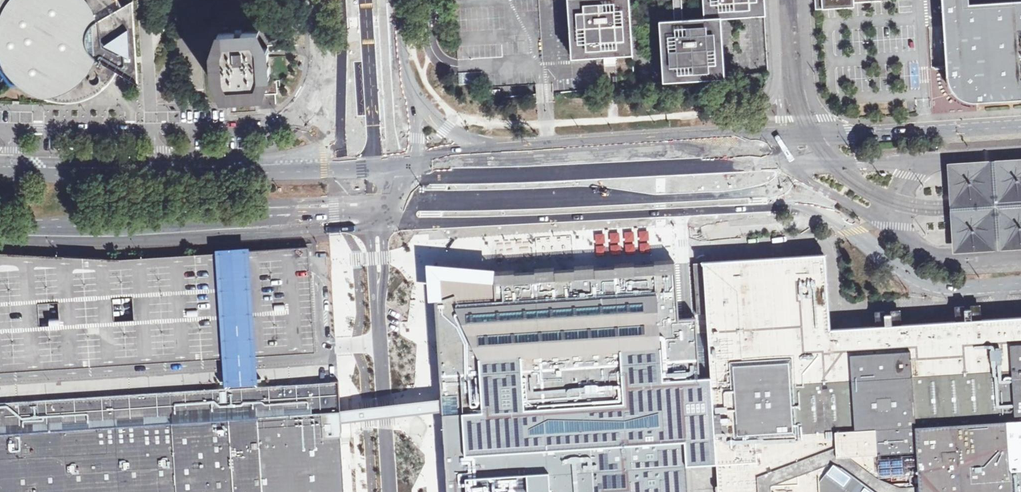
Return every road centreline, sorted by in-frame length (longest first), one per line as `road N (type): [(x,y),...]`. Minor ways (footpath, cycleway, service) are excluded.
road 1 (secondary): [(792,165),(782,183),(738,195),(386,205)]
road 2 (secondary): [(681,212),(828,213),(931,284),(1020,285)]
road 3 (secondary): [(371,205),(31,231)]
road 4 (secondary): [(31,231),(370,221)]
road 5 (secondary): [(385,220),(681,212)]
road 6 (unclassified): [(681,212),(704,491)]
road 7 (secondary): [(386,205),(391,149),(382,0)]
road 8 (secondary): [(366,0),(371,205)]
road 9 (residential): [(389,491),(377,290)]
road 10 (secondary): [(1020,125),(839,134)]
road 11 (unclassified): [(774,0),(779,112),(792,165)]
road 12 (unclassified): [(839,134),(810,94),(804,0)]

